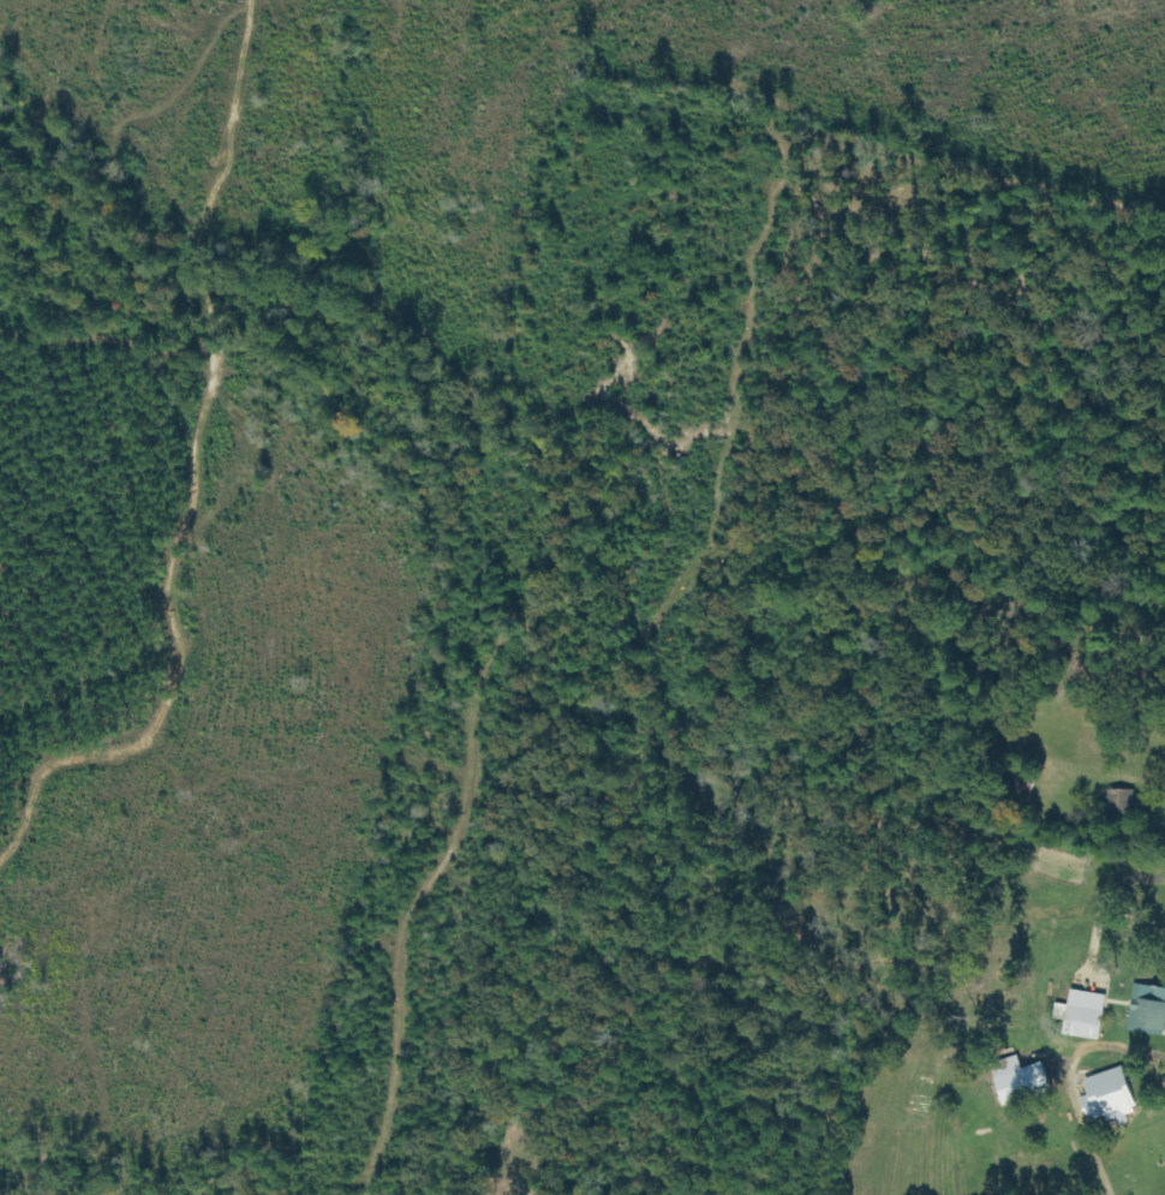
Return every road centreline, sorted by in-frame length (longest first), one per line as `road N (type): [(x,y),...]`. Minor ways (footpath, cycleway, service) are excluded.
road 1 (residential): [(786,1194),(795,1020)]

